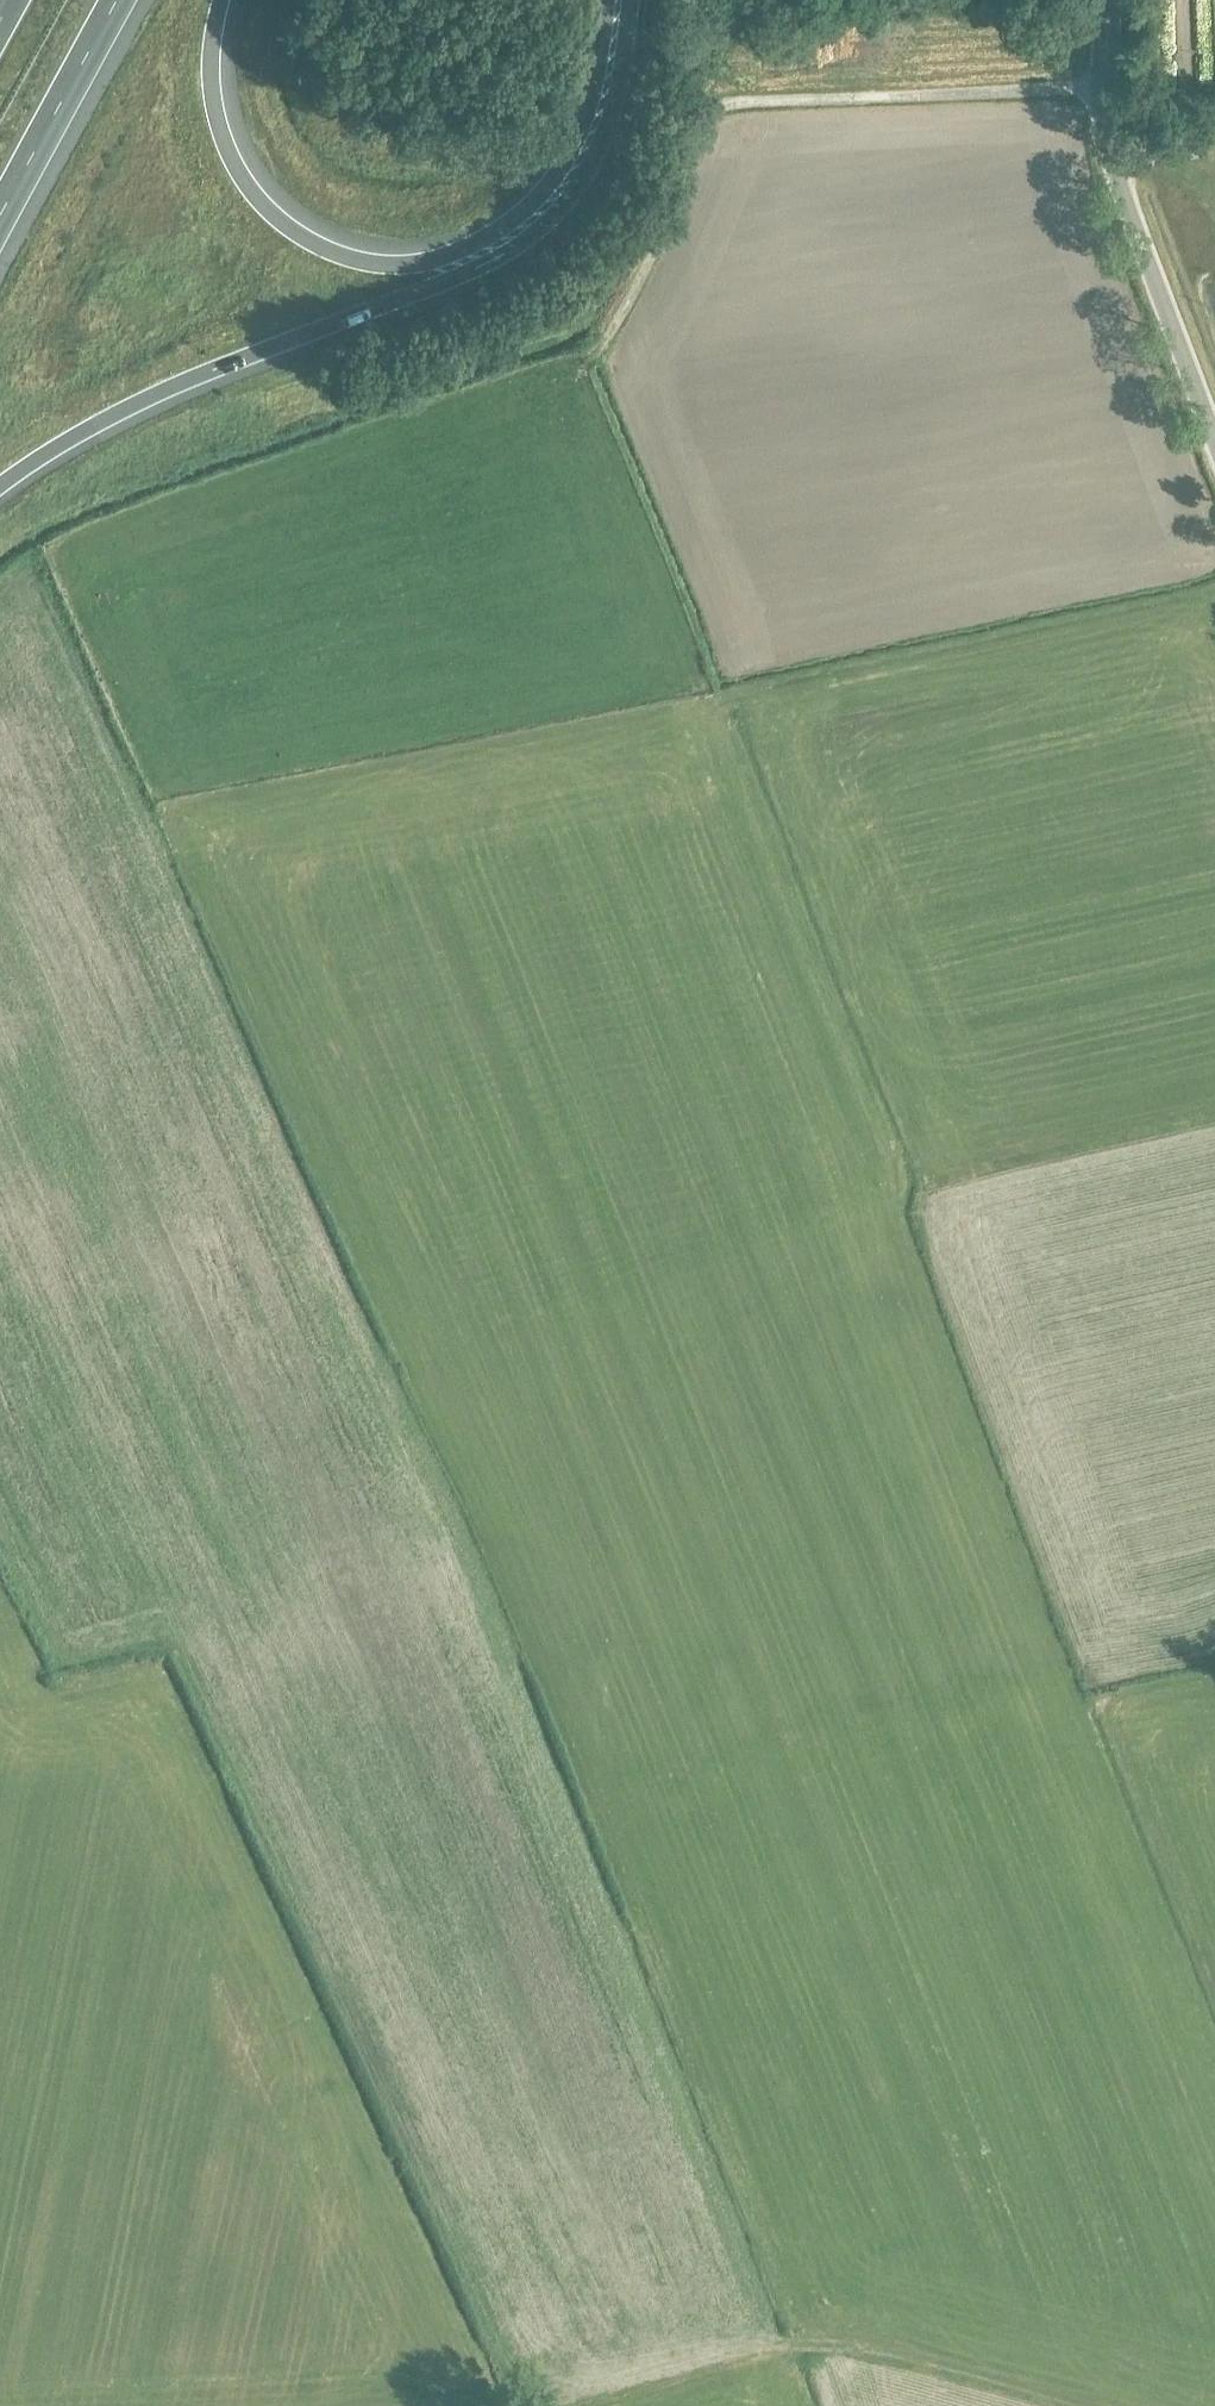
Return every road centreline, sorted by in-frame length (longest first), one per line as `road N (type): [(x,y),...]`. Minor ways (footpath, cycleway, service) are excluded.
road 1 (motorway): [(0,493),(69,444),(301,341),(463,281),(558,224),(607,153),(630,0)]
road 2 (motorway): [(608,0),(585,131),(555,188),(477,250),(410,265),(352,258),(306,238),(254,194),(224,136),(217,103),(212,67),(226,0)]
road 3 (track): [(1104,87),(719,109),(702,123),(657,249),(588,357)]
road 4 (unclassified): [(1214,437),(1118,183),(1104,92),(1111,0)]
road 5 (motorway): [(0,227),(124,0)]

